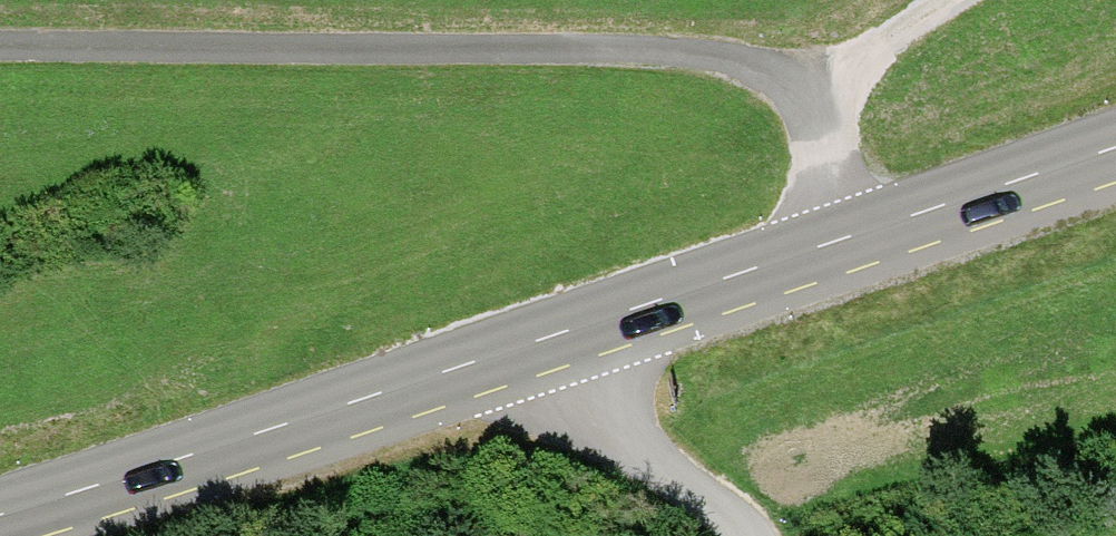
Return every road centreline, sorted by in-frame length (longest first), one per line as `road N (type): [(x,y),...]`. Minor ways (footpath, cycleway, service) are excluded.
road 1 (secondary): [(1115,161),(0,513)]
road 2 (track): [(0,53),(635,60),(779,83),(792,103),(829,256)]
road 3 (track): [(747,535),(667,448),(545,339)]
road 4 (track): [(792,103),(968,0)]

